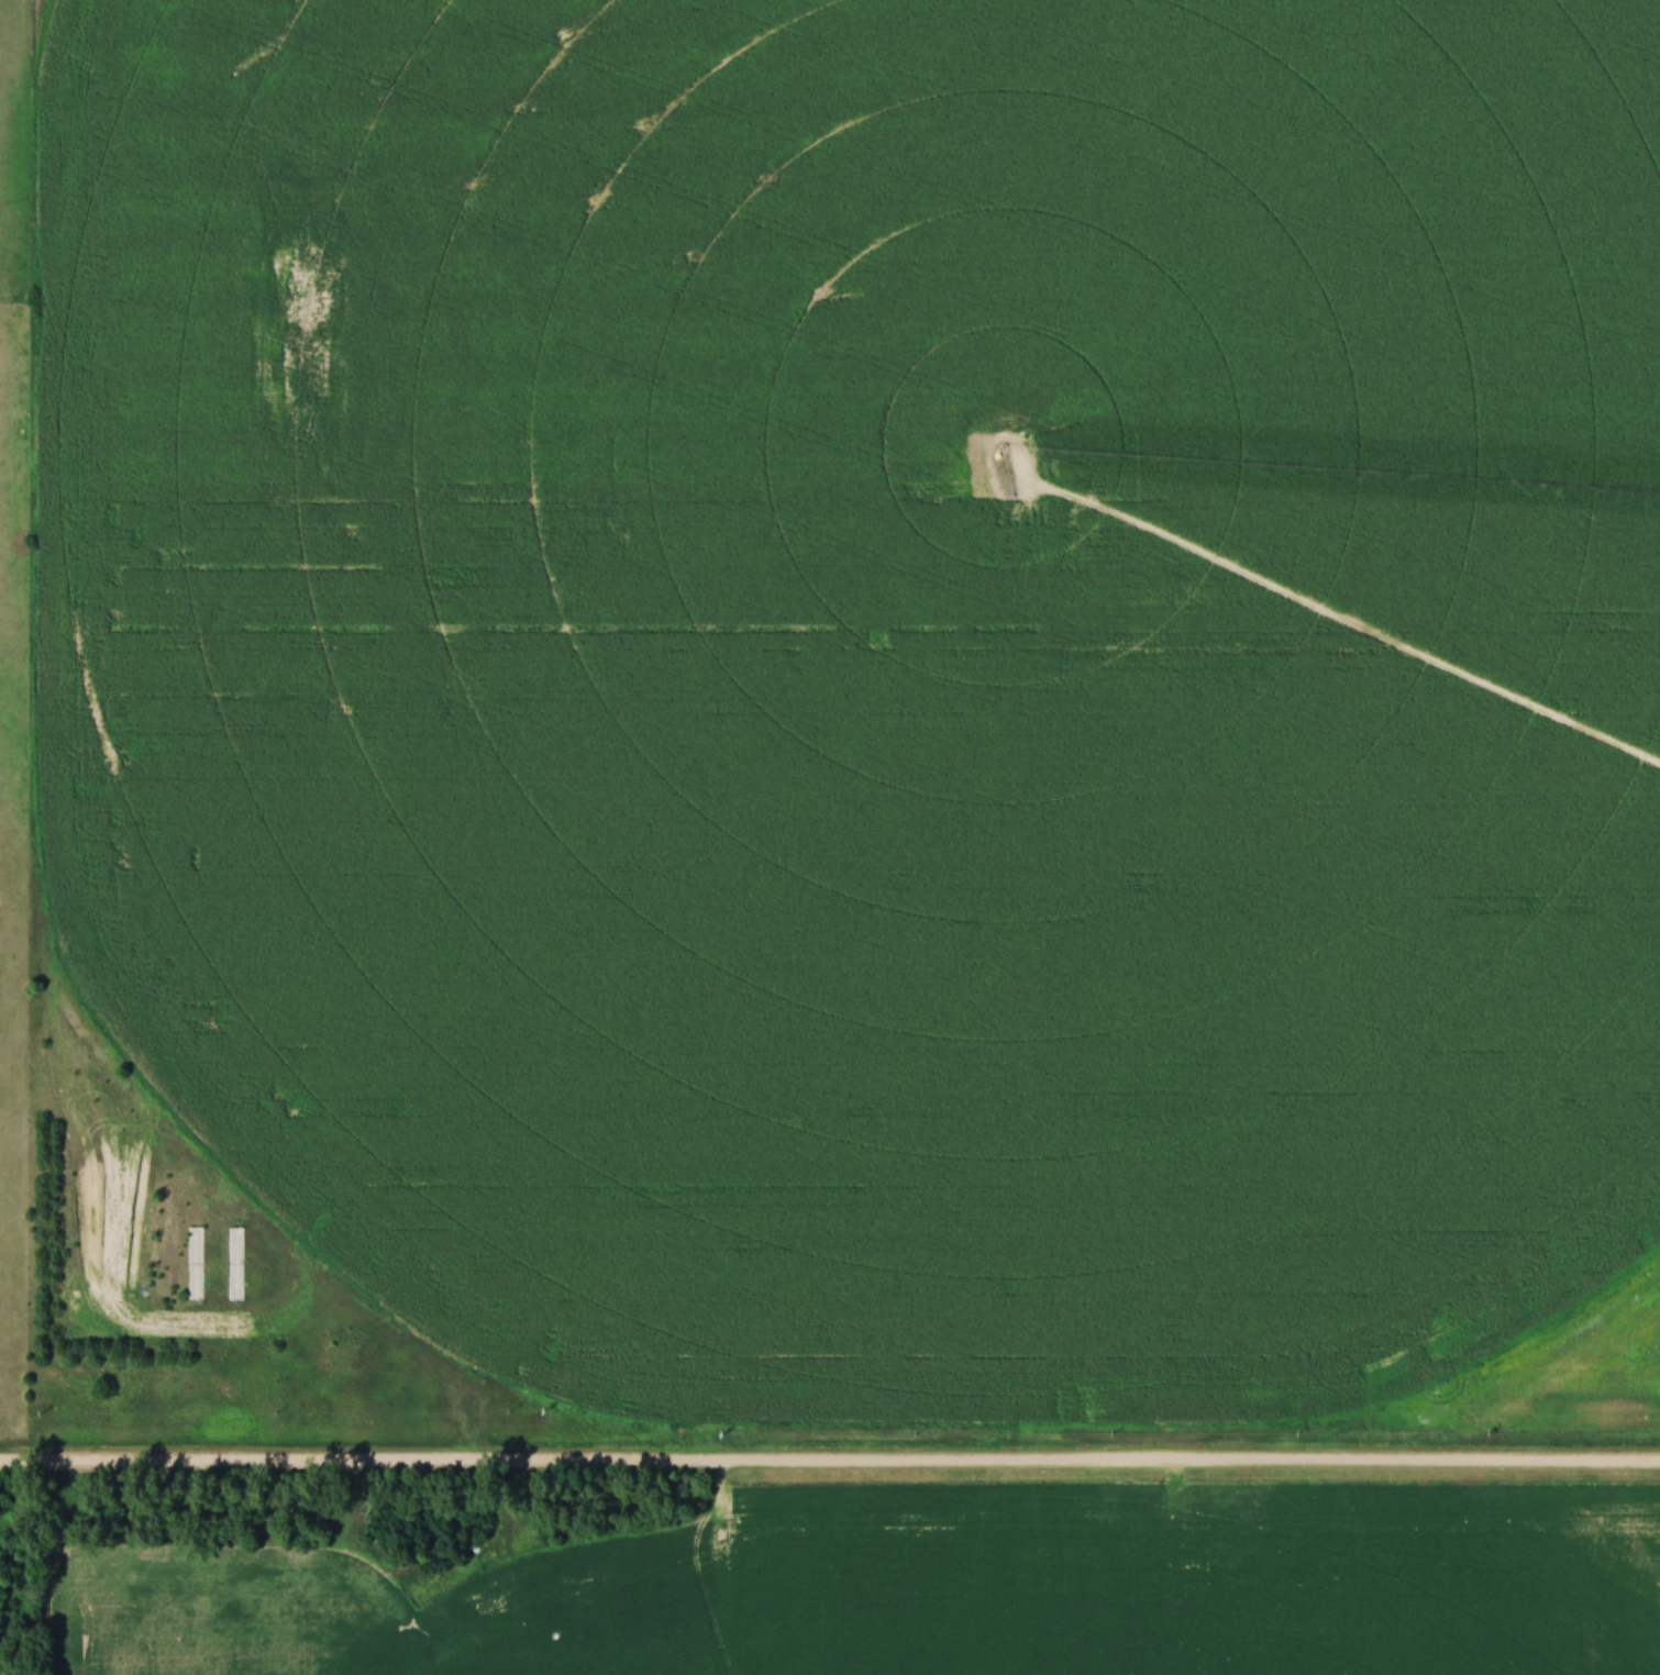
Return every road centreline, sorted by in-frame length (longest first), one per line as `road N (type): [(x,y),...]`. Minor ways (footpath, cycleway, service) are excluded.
road 1 (residential): [(1659,1468),(0,1470)]

